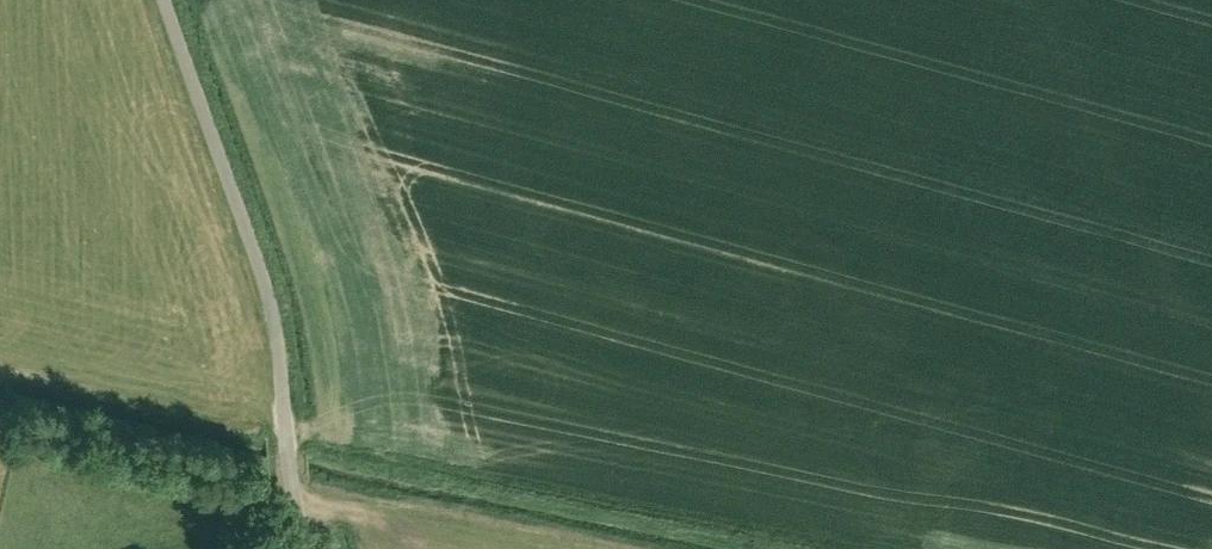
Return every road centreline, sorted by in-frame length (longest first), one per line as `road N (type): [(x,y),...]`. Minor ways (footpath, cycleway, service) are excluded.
road 1 (unclassified): [(161,0),(264,287),(305,548)]

